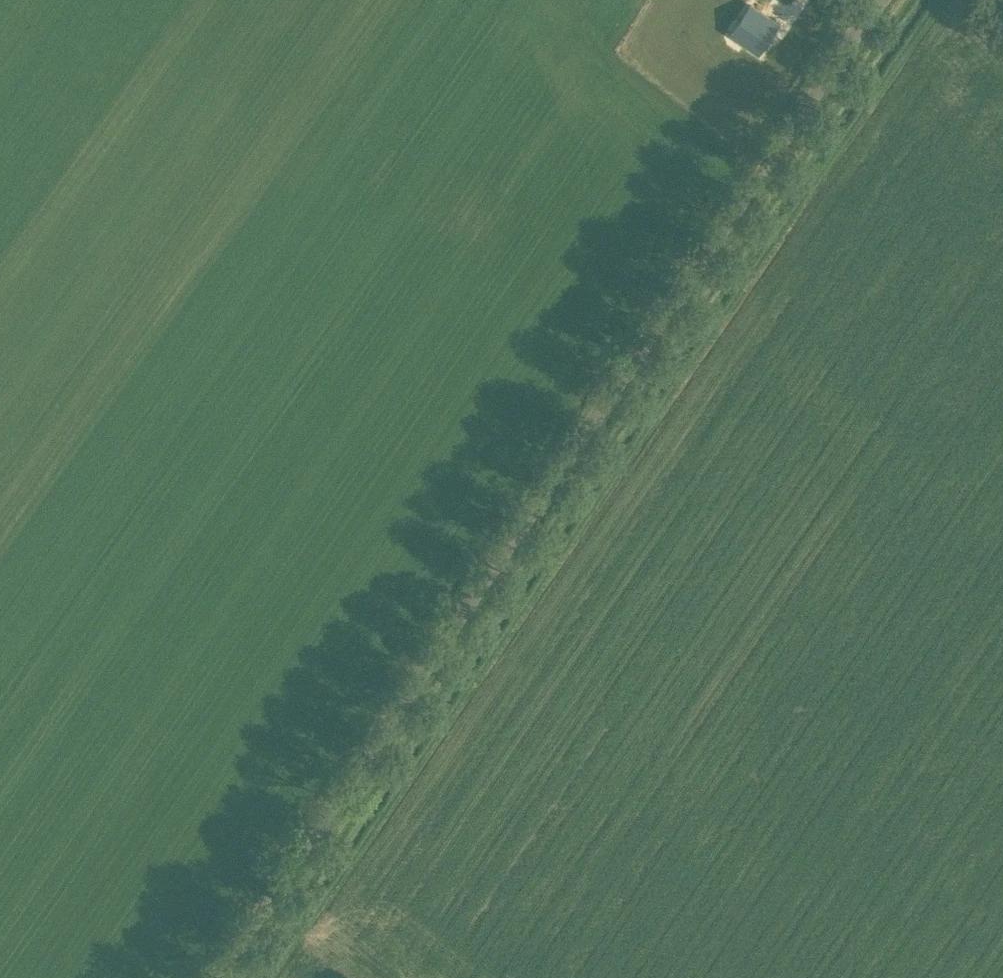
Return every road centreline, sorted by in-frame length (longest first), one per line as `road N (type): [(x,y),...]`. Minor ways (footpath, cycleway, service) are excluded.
road 1 (unclassified): [(211,977),(877,0)]

